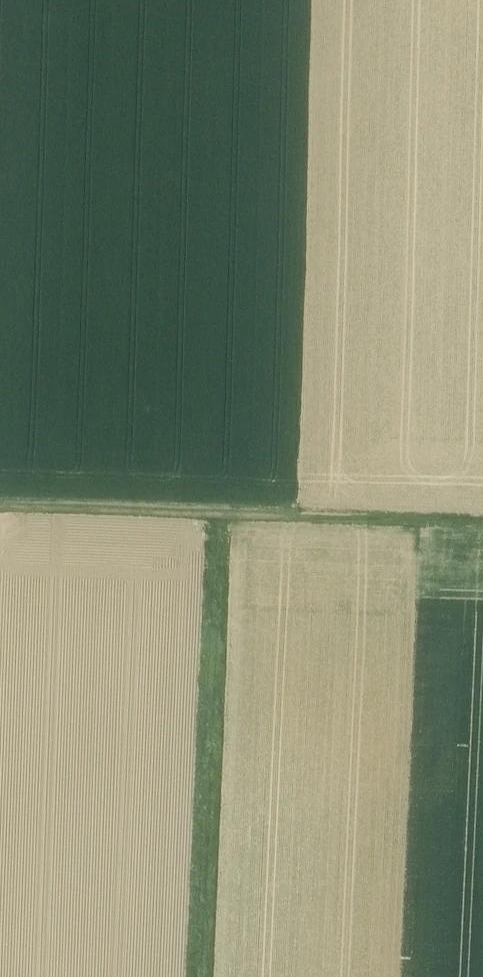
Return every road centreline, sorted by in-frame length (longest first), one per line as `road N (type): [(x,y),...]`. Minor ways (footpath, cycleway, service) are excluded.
road 1 (track): [(0,511),(482,530)]

